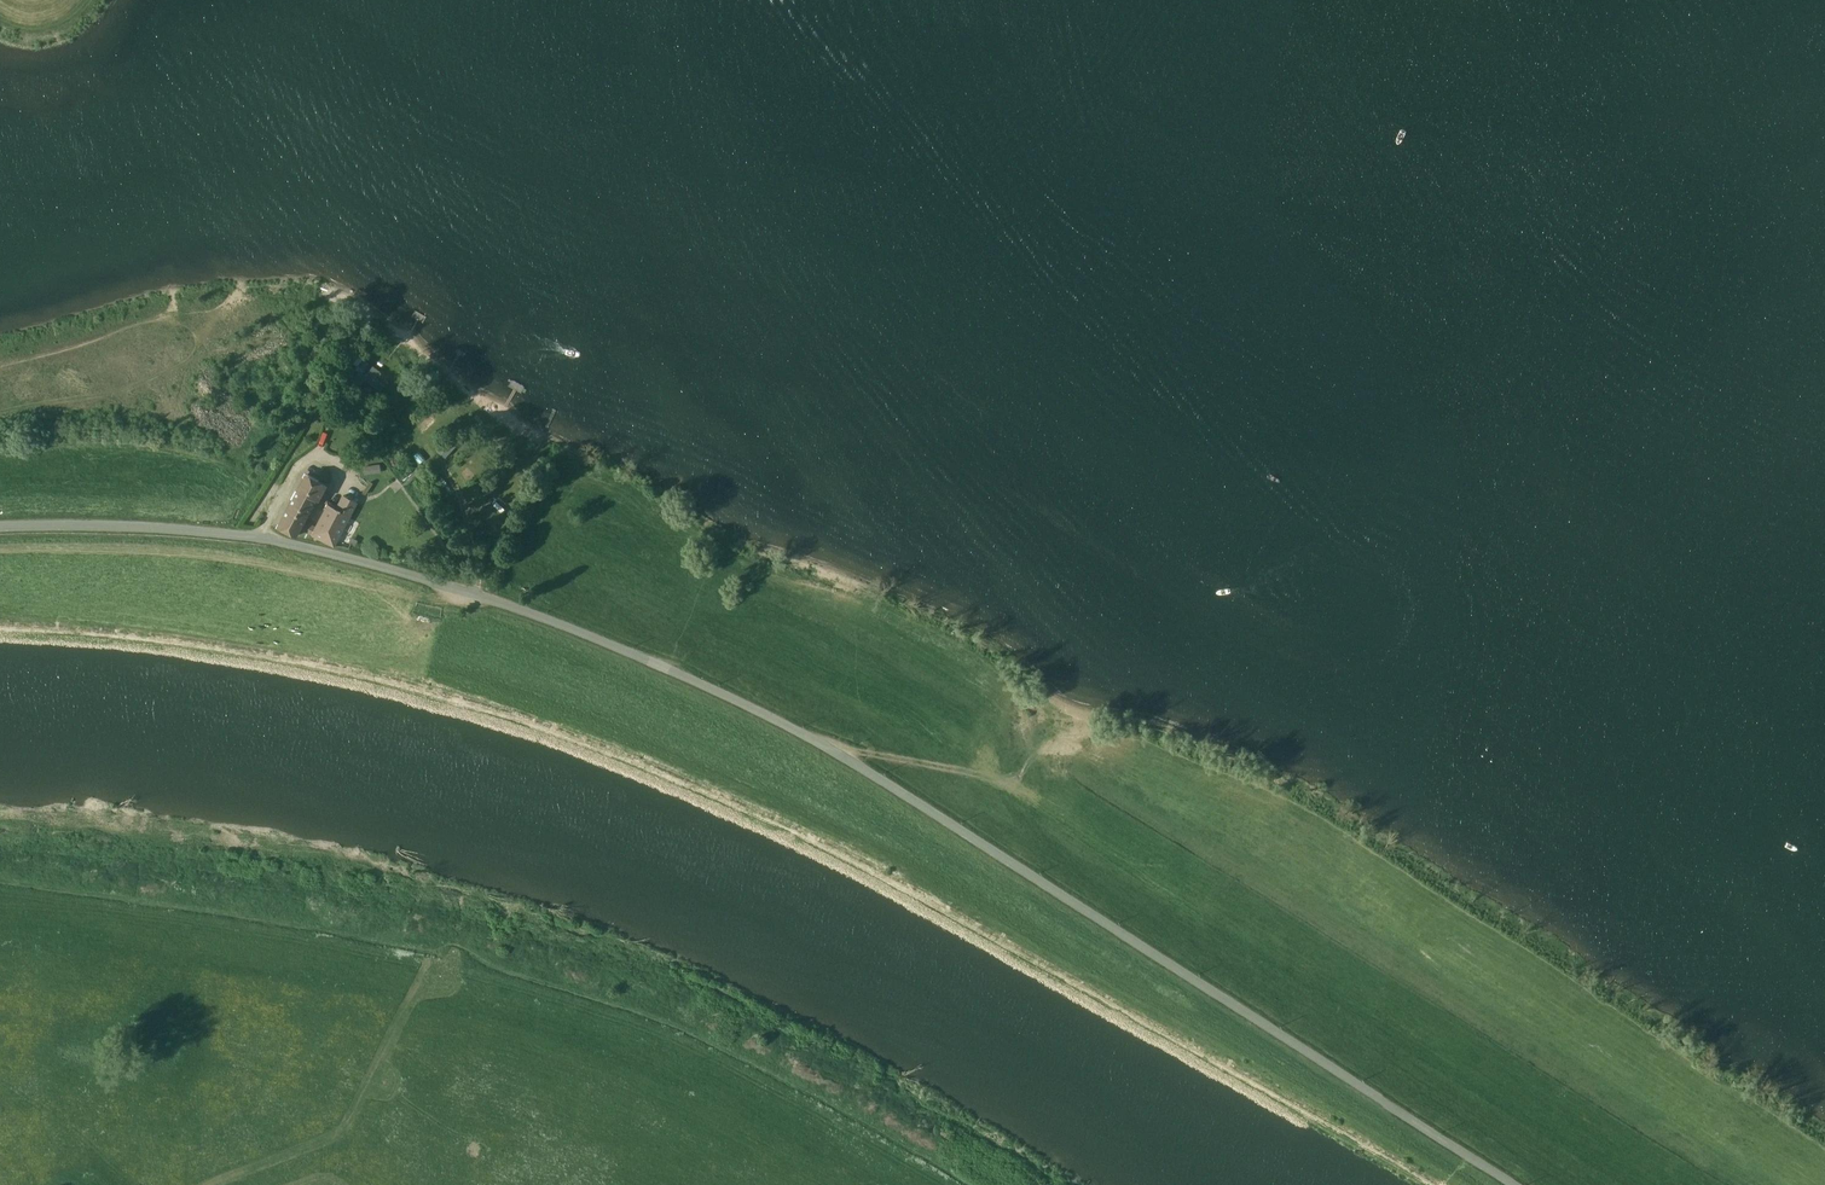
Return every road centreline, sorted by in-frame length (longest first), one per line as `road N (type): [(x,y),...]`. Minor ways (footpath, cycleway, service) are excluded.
road 1 (unclassified): [(0,526),(197,531),(311,546),(513,605),(649,659),(807,733),(1520,1184)]

